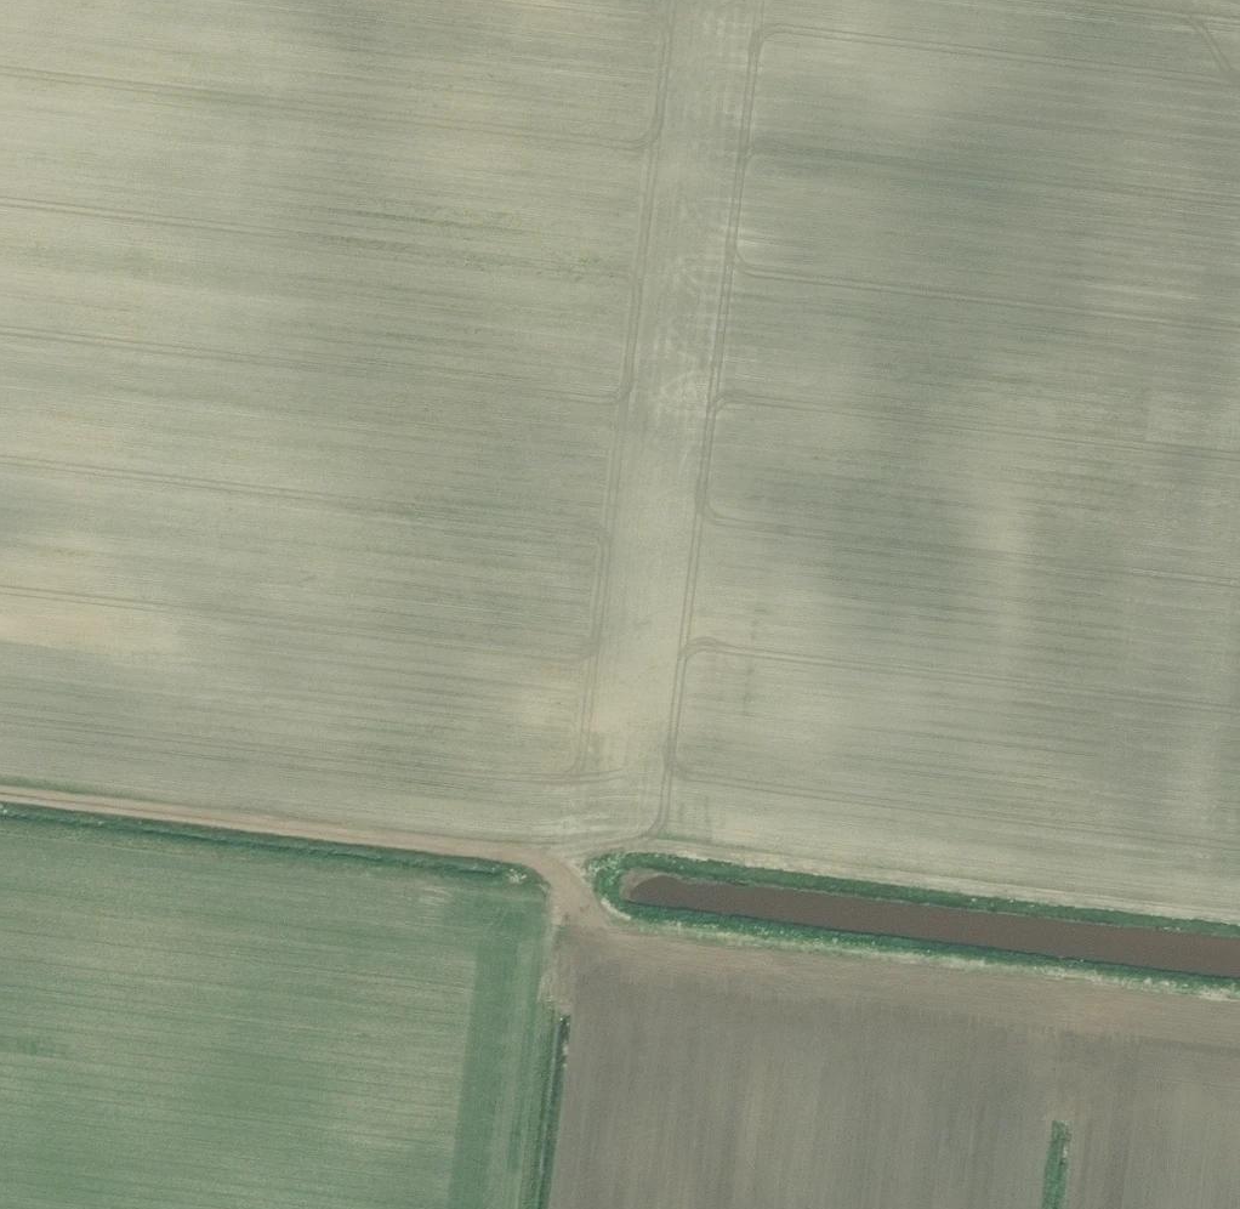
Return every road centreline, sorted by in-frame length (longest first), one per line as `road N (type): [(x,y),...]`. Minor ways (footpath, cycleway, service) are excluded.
road 1 (track): [(0,797),(523,862)]

